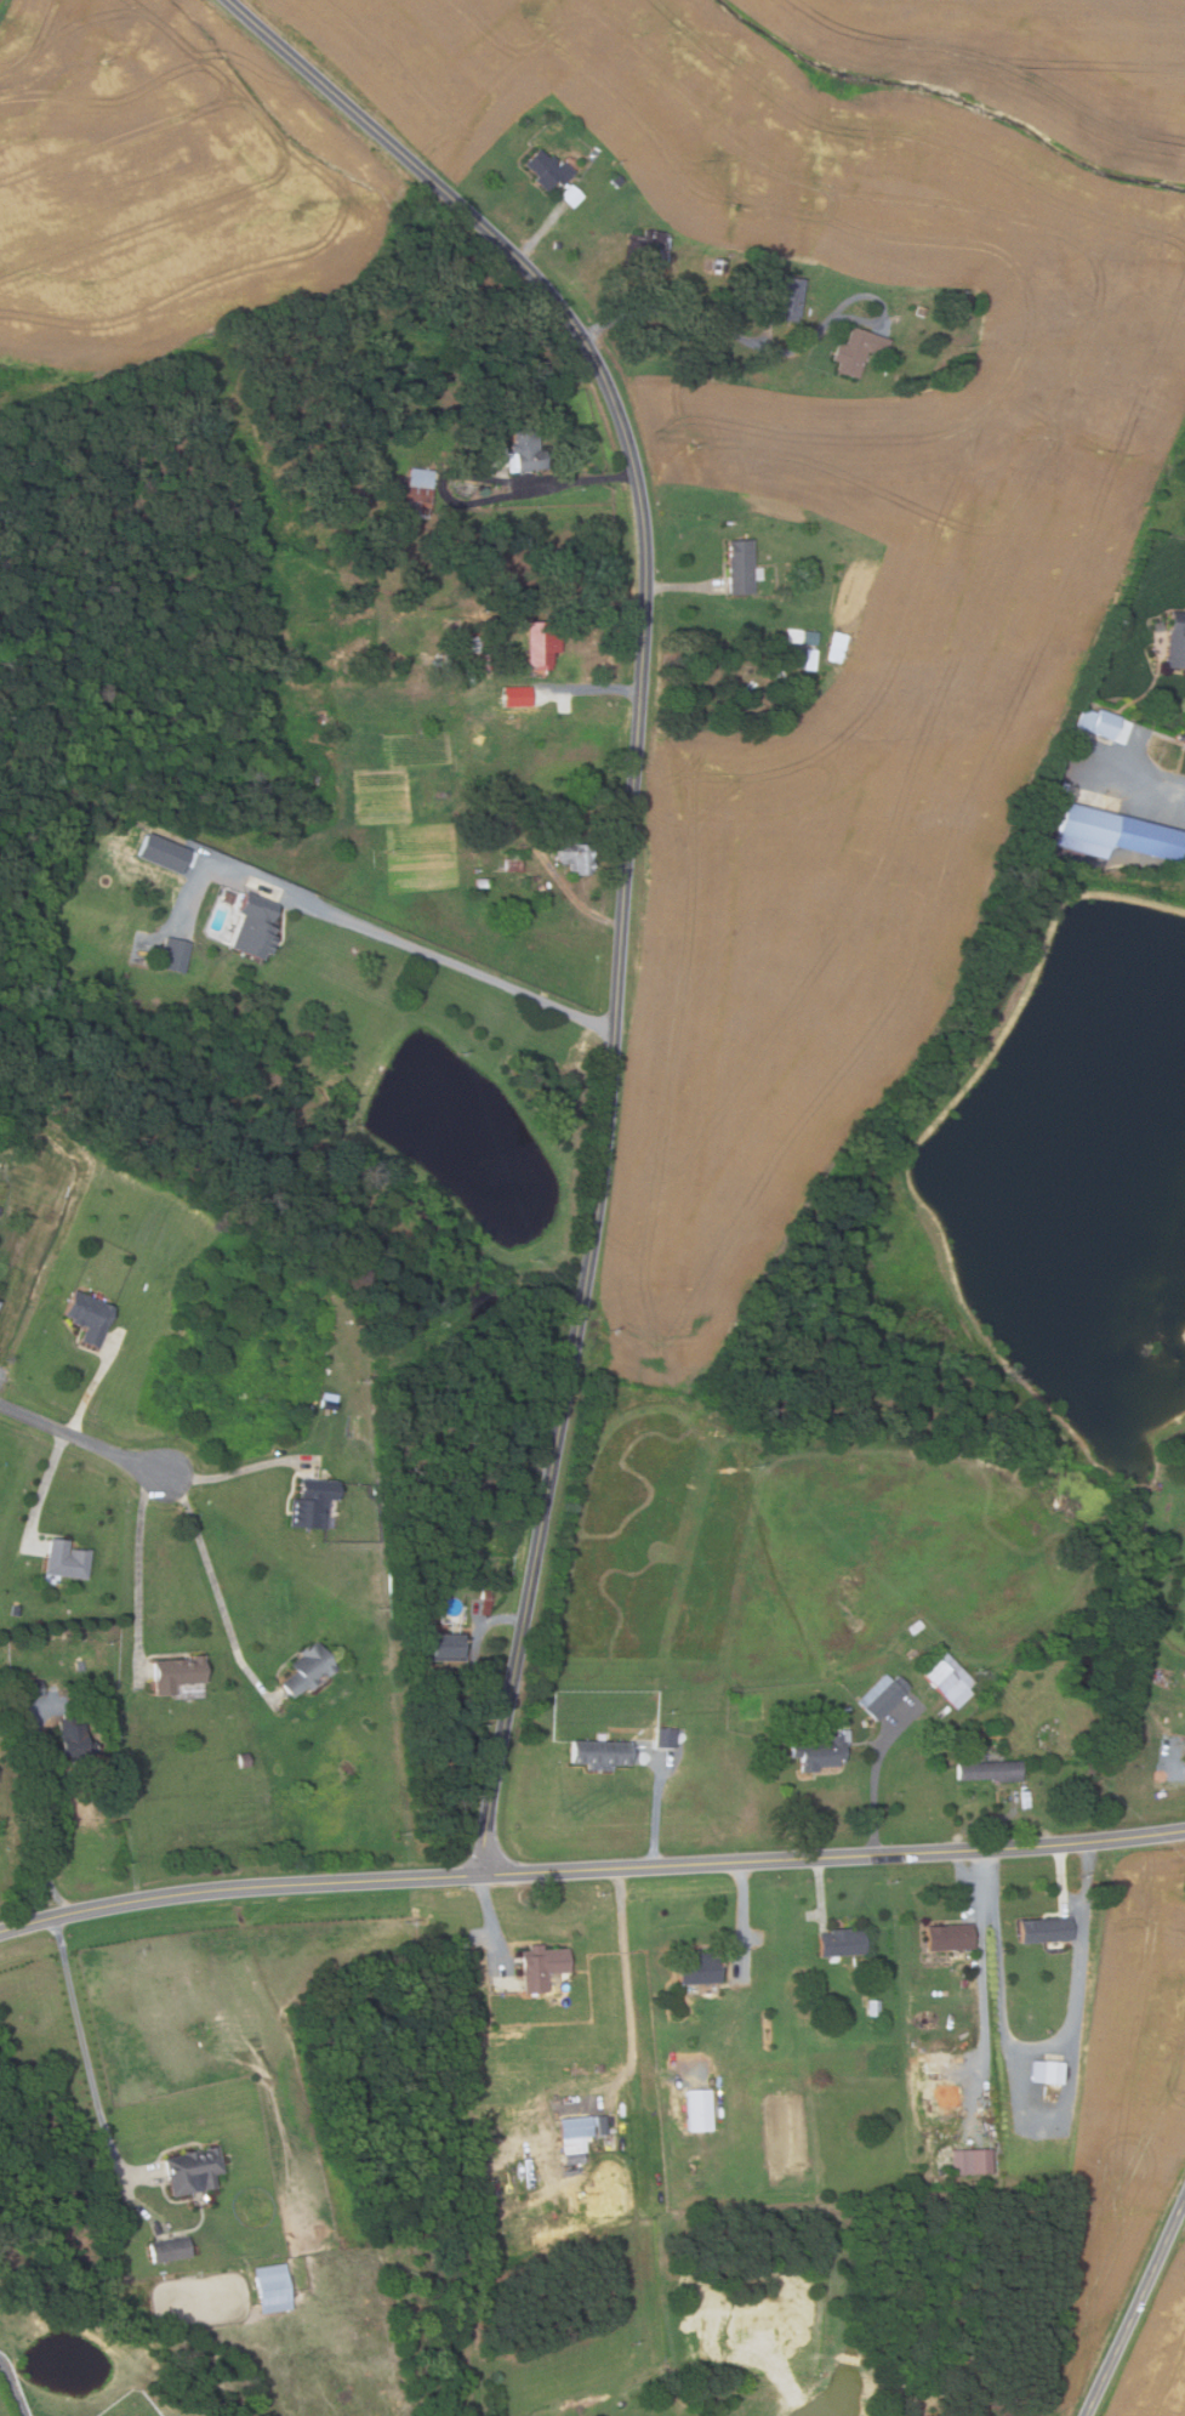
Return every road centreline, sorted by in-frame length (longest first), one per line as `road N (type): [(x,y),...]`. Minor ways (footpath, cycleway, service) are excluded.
road 1 (residential): [(483,1871),(604,1169),(648,614),(645,523),(611,394),(563,308),(515,255),(230,0)]
road 2 (secondary): [(1184,1829),(953,1849),(184,1889),(0,1931)]
road 3 (residential): [(1088,2415),(1184,2198)]
road 4 (residential): [(0,1402),(160,1473)]

